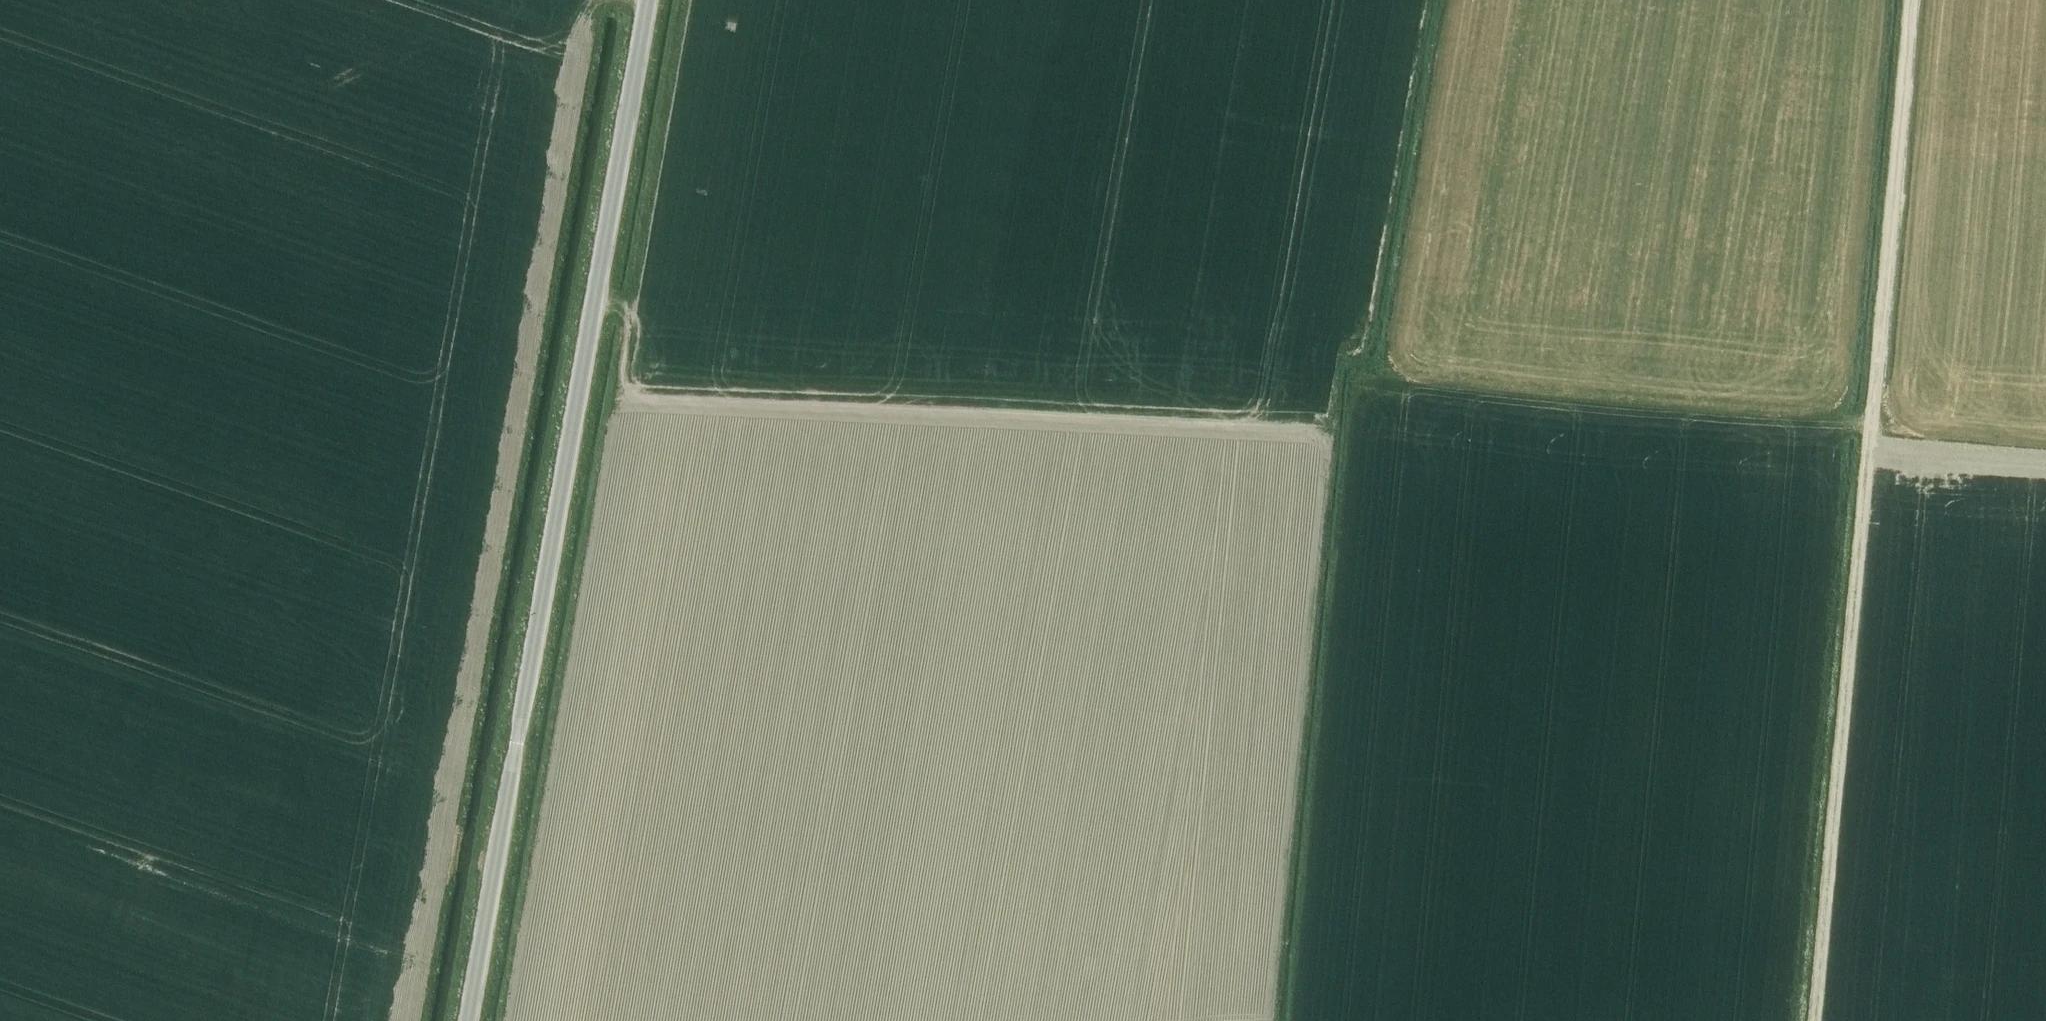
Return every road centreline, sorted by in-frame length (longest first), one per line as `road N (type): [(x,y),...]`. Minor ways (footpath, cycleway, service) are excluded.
road 1 (tertiary): [(466,1020),(650,0)]
road 2 (track): [(1819,1020),(1917,0)]

